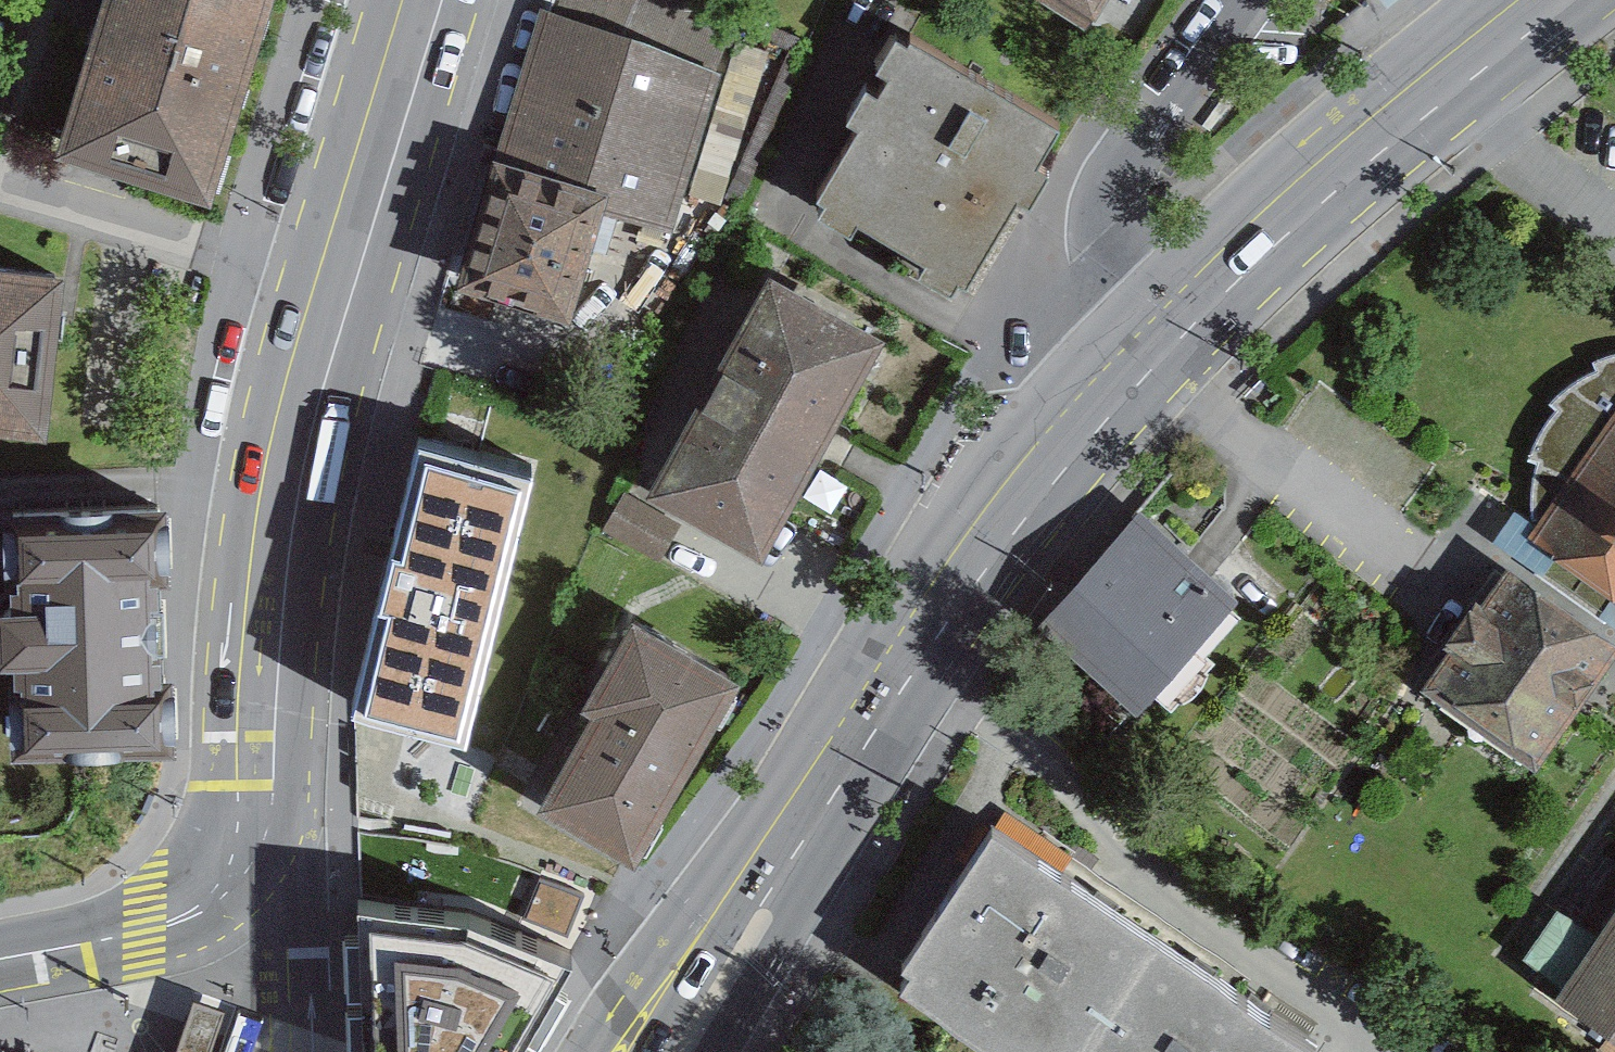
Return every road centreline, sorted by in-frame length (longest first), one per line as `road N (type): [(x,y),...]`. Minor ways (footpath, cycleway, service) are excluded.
road 1 (primary): [(410,0),(329,290),(277,542),(261,823),(248,857)]
road 2 (tertiary): [(1158,367),(1087,442),(940,633),(776,885),(682,1051)]
road 3 (tertiary): [(1569,0),(1346,181),(1158,367)]
road 4 (residential): [(1158,367),(1117,325),(1089,273),(1104,219),(1262,0)]
road 5 (primary): [(0,960),(149,932),(193,913),(248,857)]
road 6 (residential): [(286,1044),(285,947),(248,857)]

